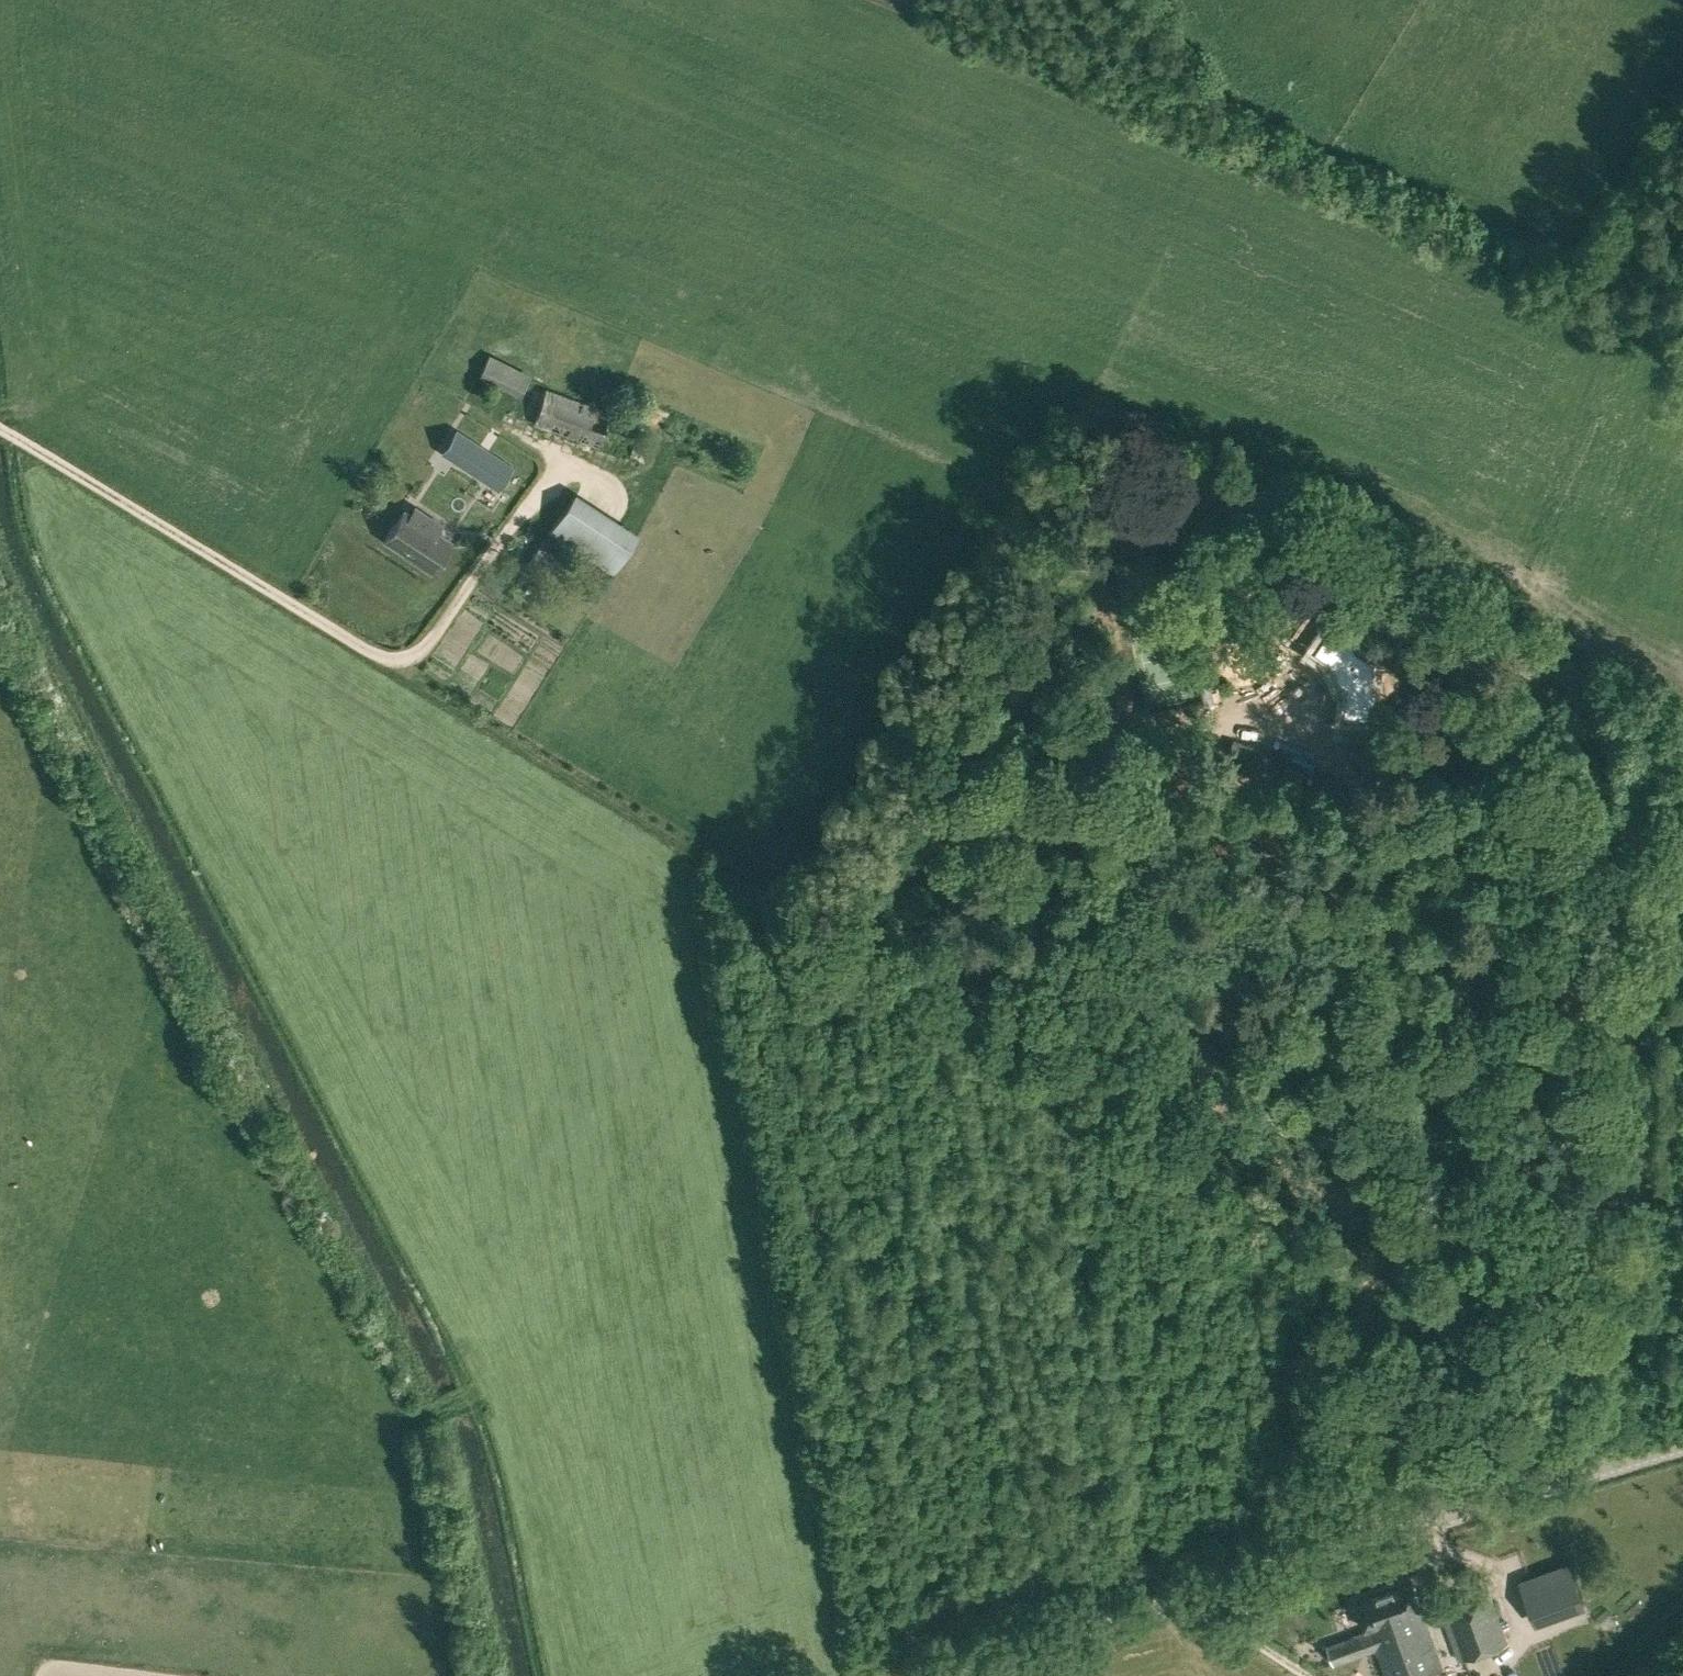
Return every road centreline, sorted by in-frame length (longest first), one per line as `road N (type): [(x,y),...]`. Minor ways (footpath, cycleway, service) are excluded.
road 1 (track): [(1335,1253),(1215,1170),(391,664)]
road 2 (tertiary): [(947,1675),(1682,1448)]
road 3 (track): [(1369,1544),(1337,1447),(1335,1178),(1308,1118)]

